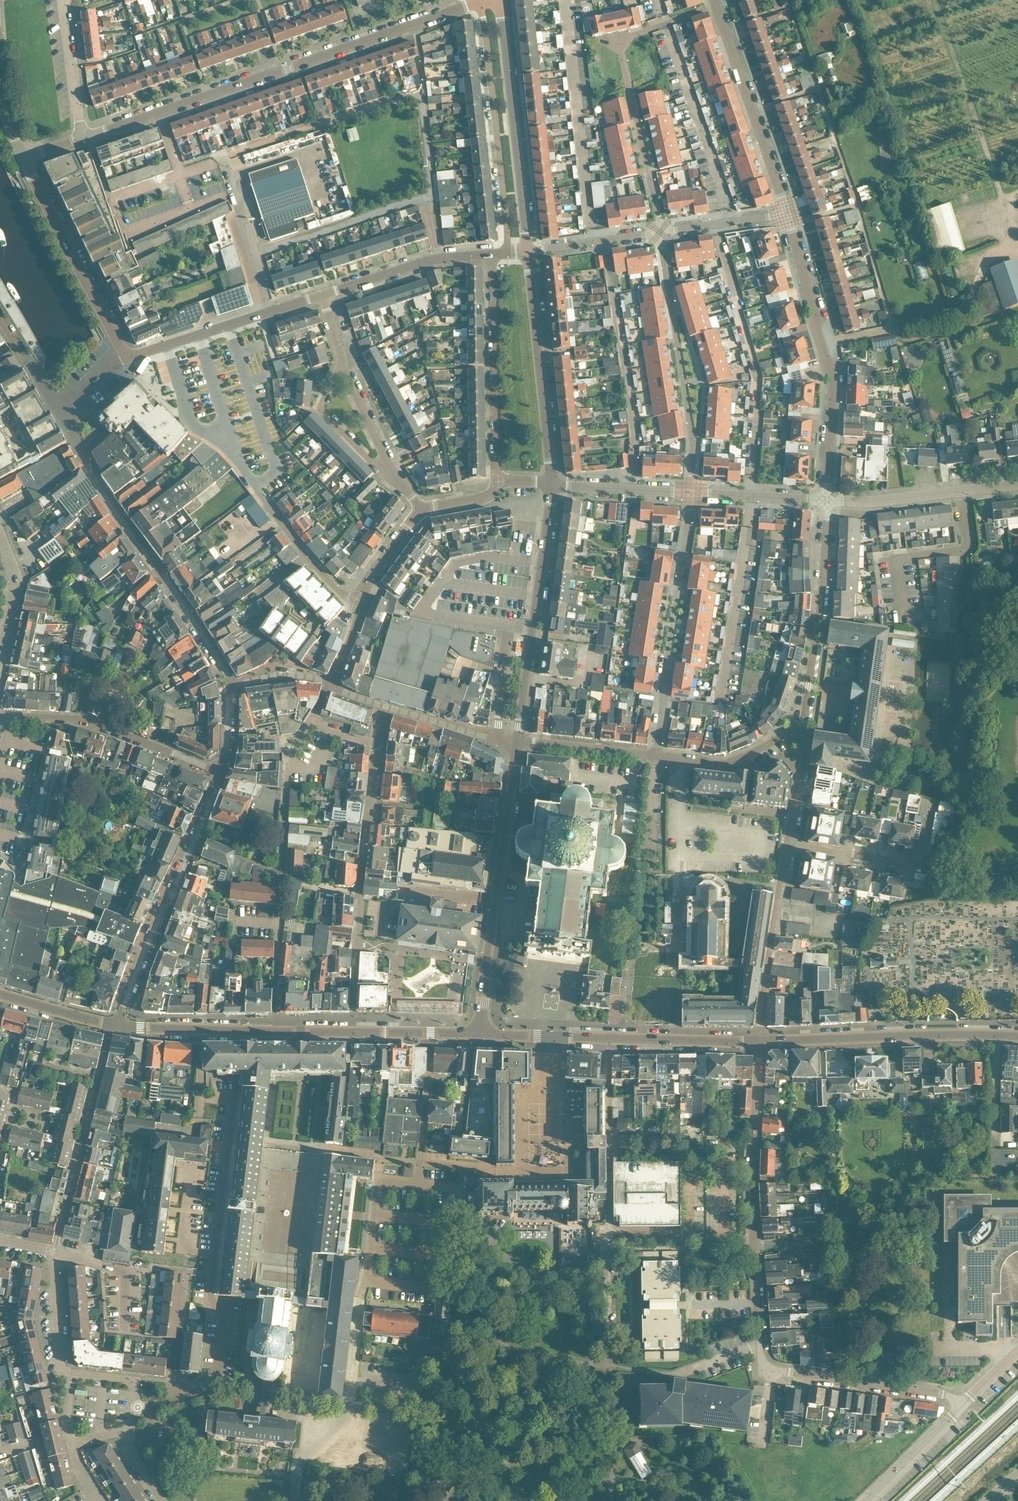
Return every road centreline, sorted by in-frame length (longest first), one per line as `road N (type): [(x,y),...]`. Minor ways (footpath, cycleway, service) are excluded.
road 1 (residential): [(759,1043),(752,1181),(764,1366),(947,1395),(962,1406)]
road 2 (residential): [(82,138),(478,2)]
road 3 (residential): [(134,1406),(187,1396),(219,1374),(226,1314),(208,1300),(233,1097),(199,1095)]
road 4 (residential): [(273,1031),(288,762),(328,681)]
road 5 (residential): [(230,685),(82,460),(55,404)]
road 6 (residential): [(352,1032),(362,858),(384,707)]
road 7 (tertiary): [(481,1034),(517,741)]
road 8 (residential): [(715,6),(630,35),(622,51),(659,230)]
road 9 (residential): [(117,1025),(221,767)]
road 10 (tertiary): [(481,1034),(759,1043)]
road 11 (residential): [(693,494),(695,445),(659,230)]
road 12 (residential): [(656,756),(693,494)]
road 13 (tertiary): [(517,741),(550,484)]
road 14 (tertiary): [(759,1043),(1017,1037)]
road 15 (tertiary): [(528,253),(500,0)]
road 16 (residential): [(508,254),(478,2)]
road 17 (tertiary): [(550,484),(528,253)]
road 18 (residential): [(221,767),(78,721),(0,717)]
road 19 (residential): [(803,724),(829,498)]
road 20 (residential): [(496,482),(492,255)]
road 21 (residential): [(126,357),(23,158)]
road 22 (residential): [(218,441),(357,614)]
road 23 (residential): [(786,210),(715,6)]
road 24 (residential): [(56,1249),(61,1366),(128,1379),(134,1406)]
road 25 (residential): [(126,357),(322,295)]
road 26 (residential): [(788,845),(921,868),(931,802)]
road 27 (residential): [(759,1043),(788,845)]
road 28 (unclassified): [(829,498),(1017,487)]
road 29 (residential): [(98,1077),(56,1249)]
road 30 (residential): [(322,295),(439,258),(492,255)]
road 31 (residential): [(656,756),(717,765),(803,724)]
road 32 (tertiary): [(273,1031),(117,1025)]
road 33 (residential): [(829,498),(834,374),(821,348)]
road 34 (residential): [(389,471),(320,408),(342,361)]
road 35 (residential): [(550,484),(693,494)]
road 36 (residential): [(821,348),(786,210)]
road 37 (unclassified): [(656,756),(517,741)]
road 38 (residential): [(68,0),(82,138)]
road 39 (unclassified): [(829,498),(693,494)]
road 40 (tertiary): [(0,667),(16,585),(0,536)]
road 41 (residential): [(125,1332),(126,1270),(56,1249)]
road 42 (residential): [(866,1500),(962,1406)]
road 43 (unclassified): [(659,230),(528,253)]
road 44 (residential): [(821,348),(947,319)]
road 45 (tertiary): [(352,1032),(481,1034)]
road 46 (residential): [(786,210),(659,230)]
road 47 (residential): [(357,614),(373,577),(421,509)]
road 48 (residential): [(788,845),(803,724)]

